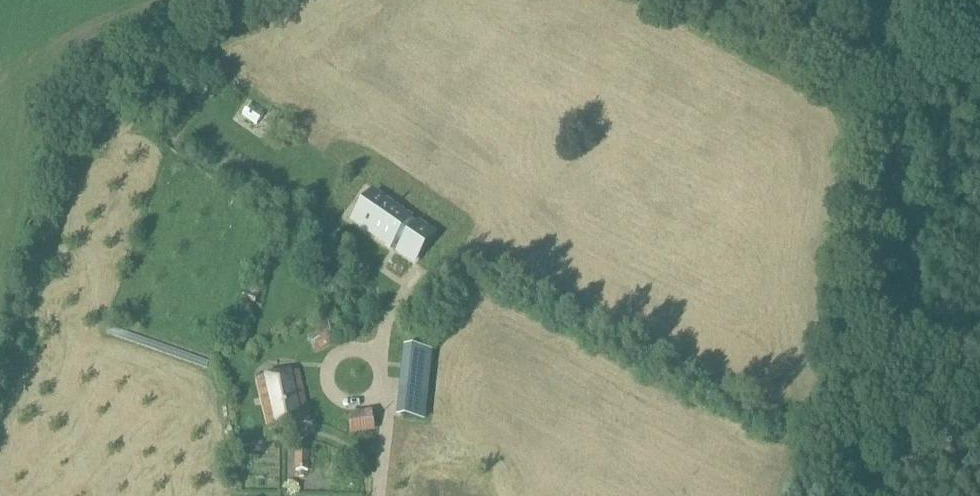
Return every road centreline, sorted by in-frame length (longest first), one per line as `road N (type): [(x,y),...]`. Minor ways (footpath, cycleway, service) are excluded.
road 1 (track): [(895,69),(846,495)]
road 2 (unclassified): [(864,495),(979,419)]

